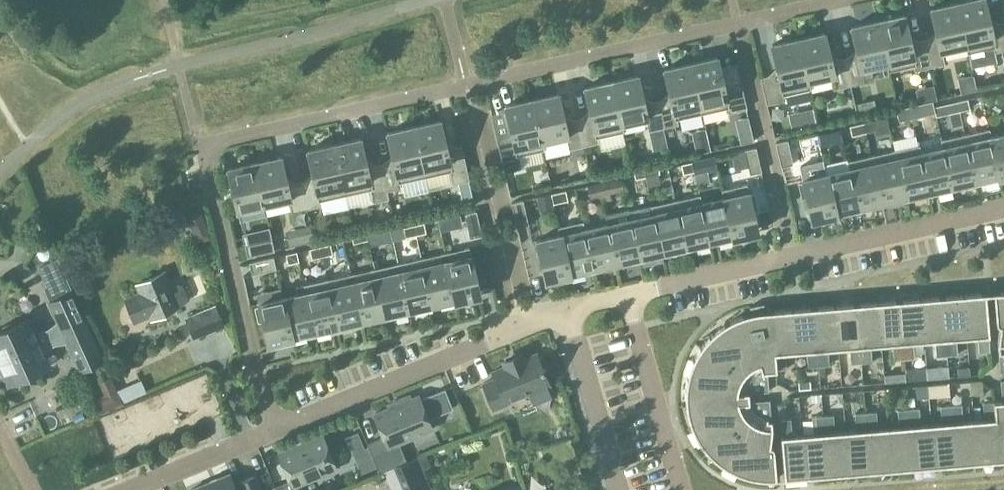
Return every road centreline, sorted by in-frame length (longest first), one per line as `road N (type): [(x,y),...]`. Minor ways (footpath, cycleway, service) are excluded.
road 1 (residential): [(843,0),(201,149),(275,428)]
road 2 (residential): [(627,299),(1003,209)]
road 3 (residential): [(275,428),(519,323),(567,311)]
road 4 (residential): [(0,173),(59,117),(105,91),(179,66)]
road 5 (residential): [(680,489),(627,299)]
road 6 (residential): [(619,489),(567,311)]
road 7 (residential): [(131,489),(275,428)]

